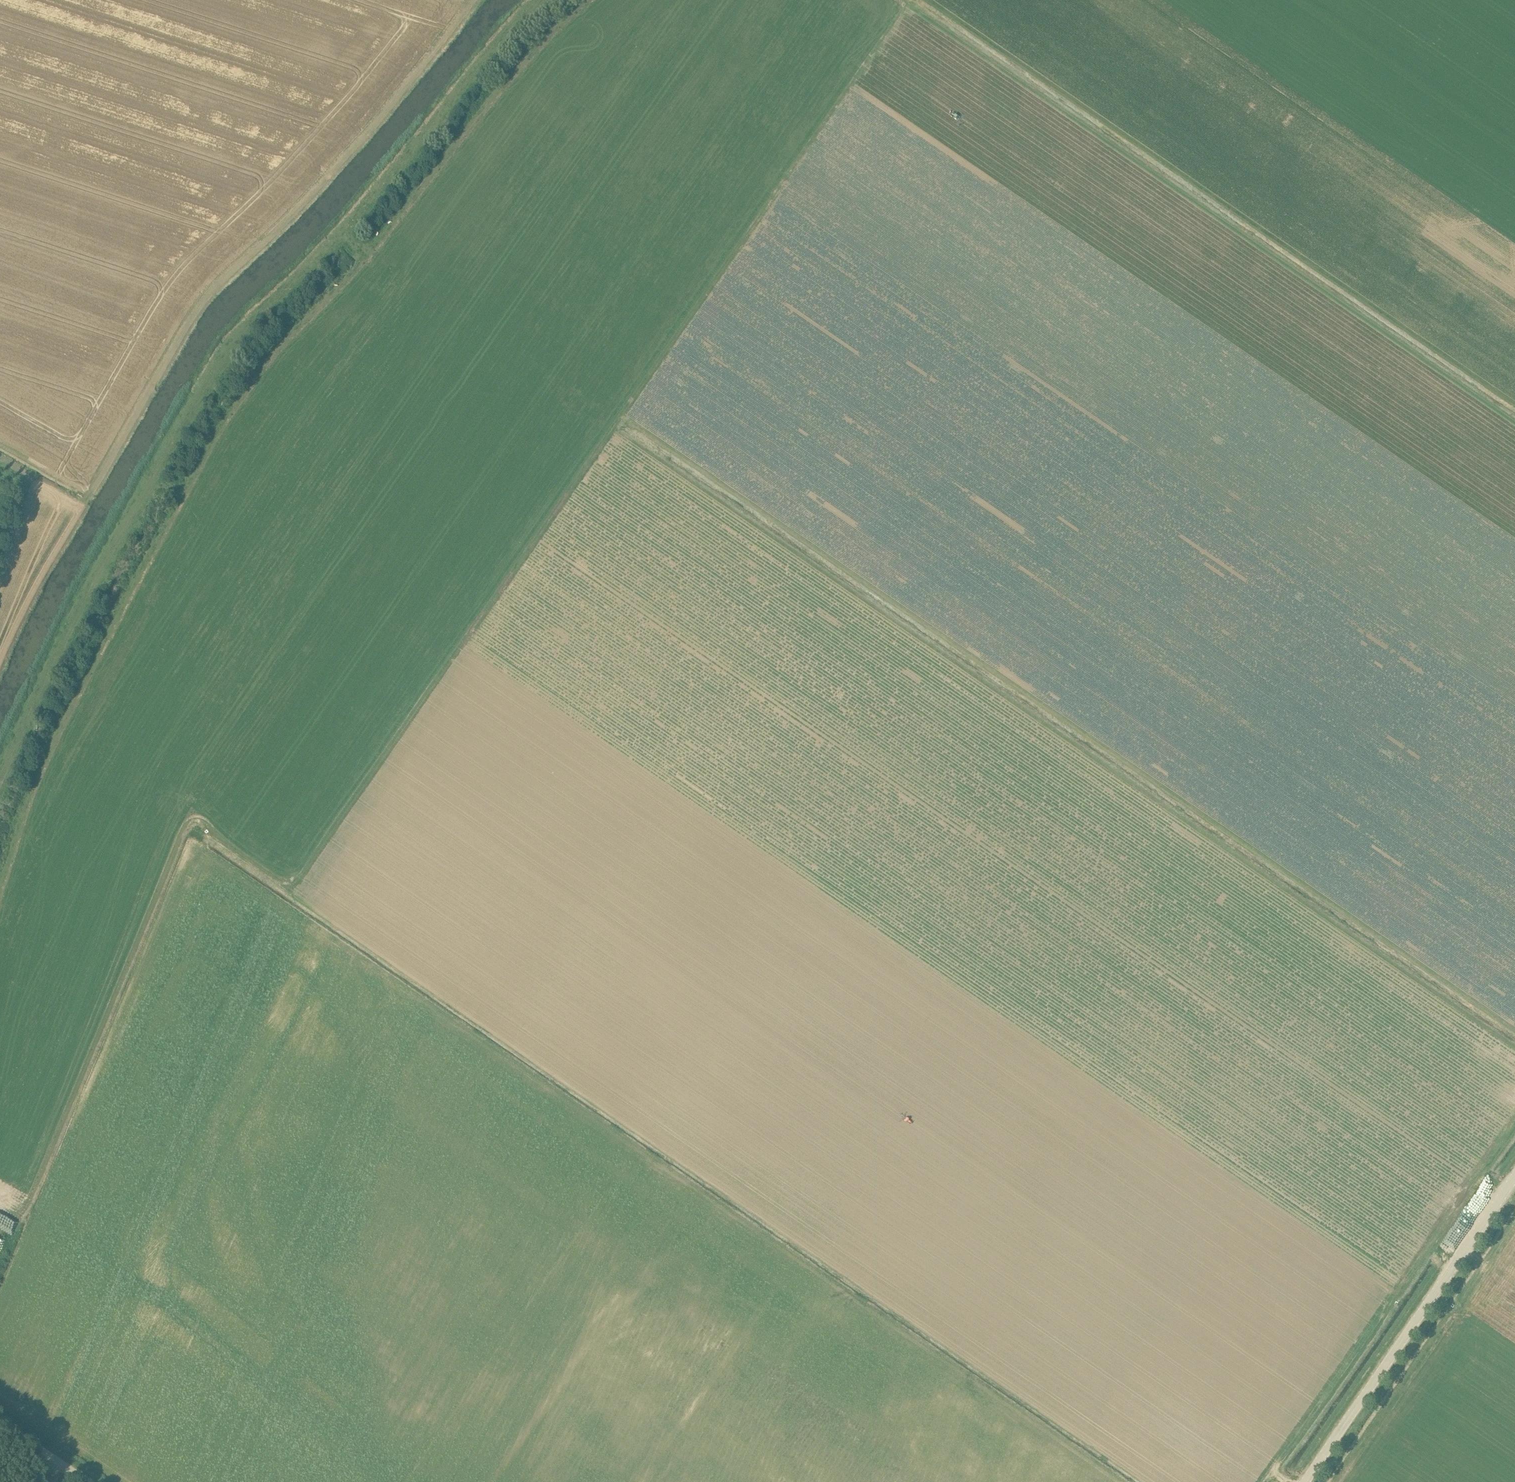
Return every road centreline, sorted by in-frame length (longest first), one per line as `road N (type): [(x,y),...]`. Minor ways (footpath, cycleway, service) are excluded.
road 1 (unclassified): [(1301,1481),(1514,1175)]

